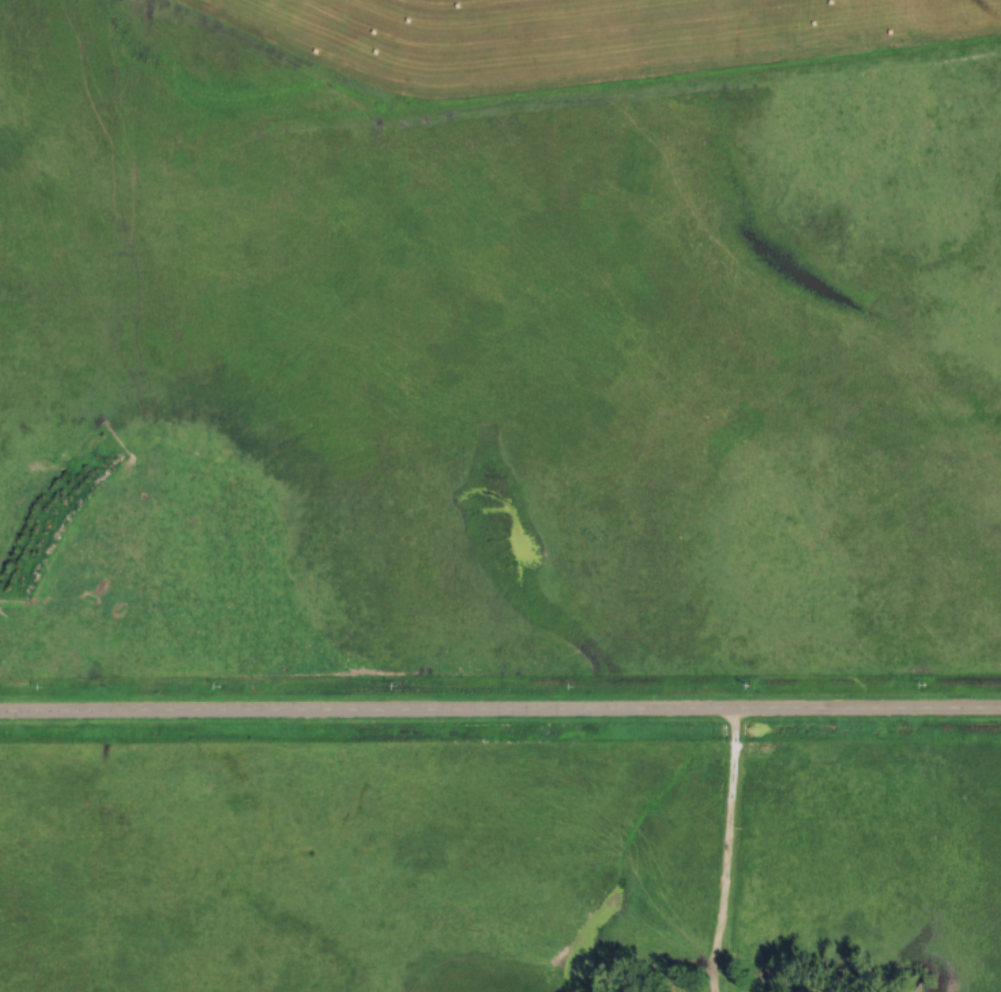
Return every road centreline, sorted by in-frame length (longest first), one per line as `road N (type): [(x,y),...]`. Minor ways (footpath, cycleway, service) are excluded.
road 1 (tertiary): [(0,717),(1000,715)]

